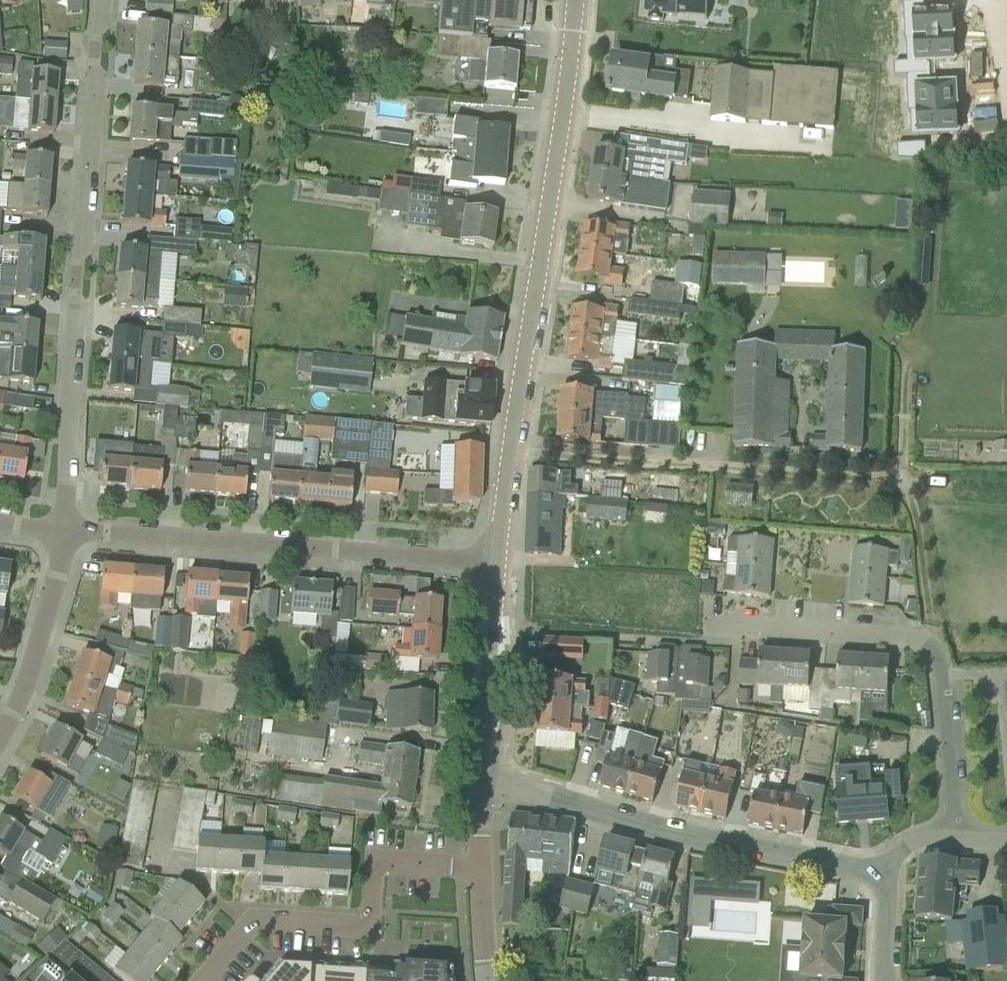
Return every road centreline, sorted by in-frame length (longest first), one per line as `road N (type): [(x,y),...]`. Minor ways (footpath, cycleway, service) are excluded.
road 1 (tertiary): [(499,563),(576,0)]
road 2 (residential): [(68,538),(101,0)]
road 3 (residential): [(499,563),(68,538)]
road 4 (tertiary): [(893,864),(856,868),(488,786)]
road 5 (residential): [(952,842),(941,681),(926,654),(893,641),(748,638)]
road 6 (residential): [(483,870),(375,865),(370,930),(252,925),(207,980)]
road 7 (tertiary): [(488,786),(499,563)]
road 8 (unclassified): [(0,742),(27,689),(68,538)]

